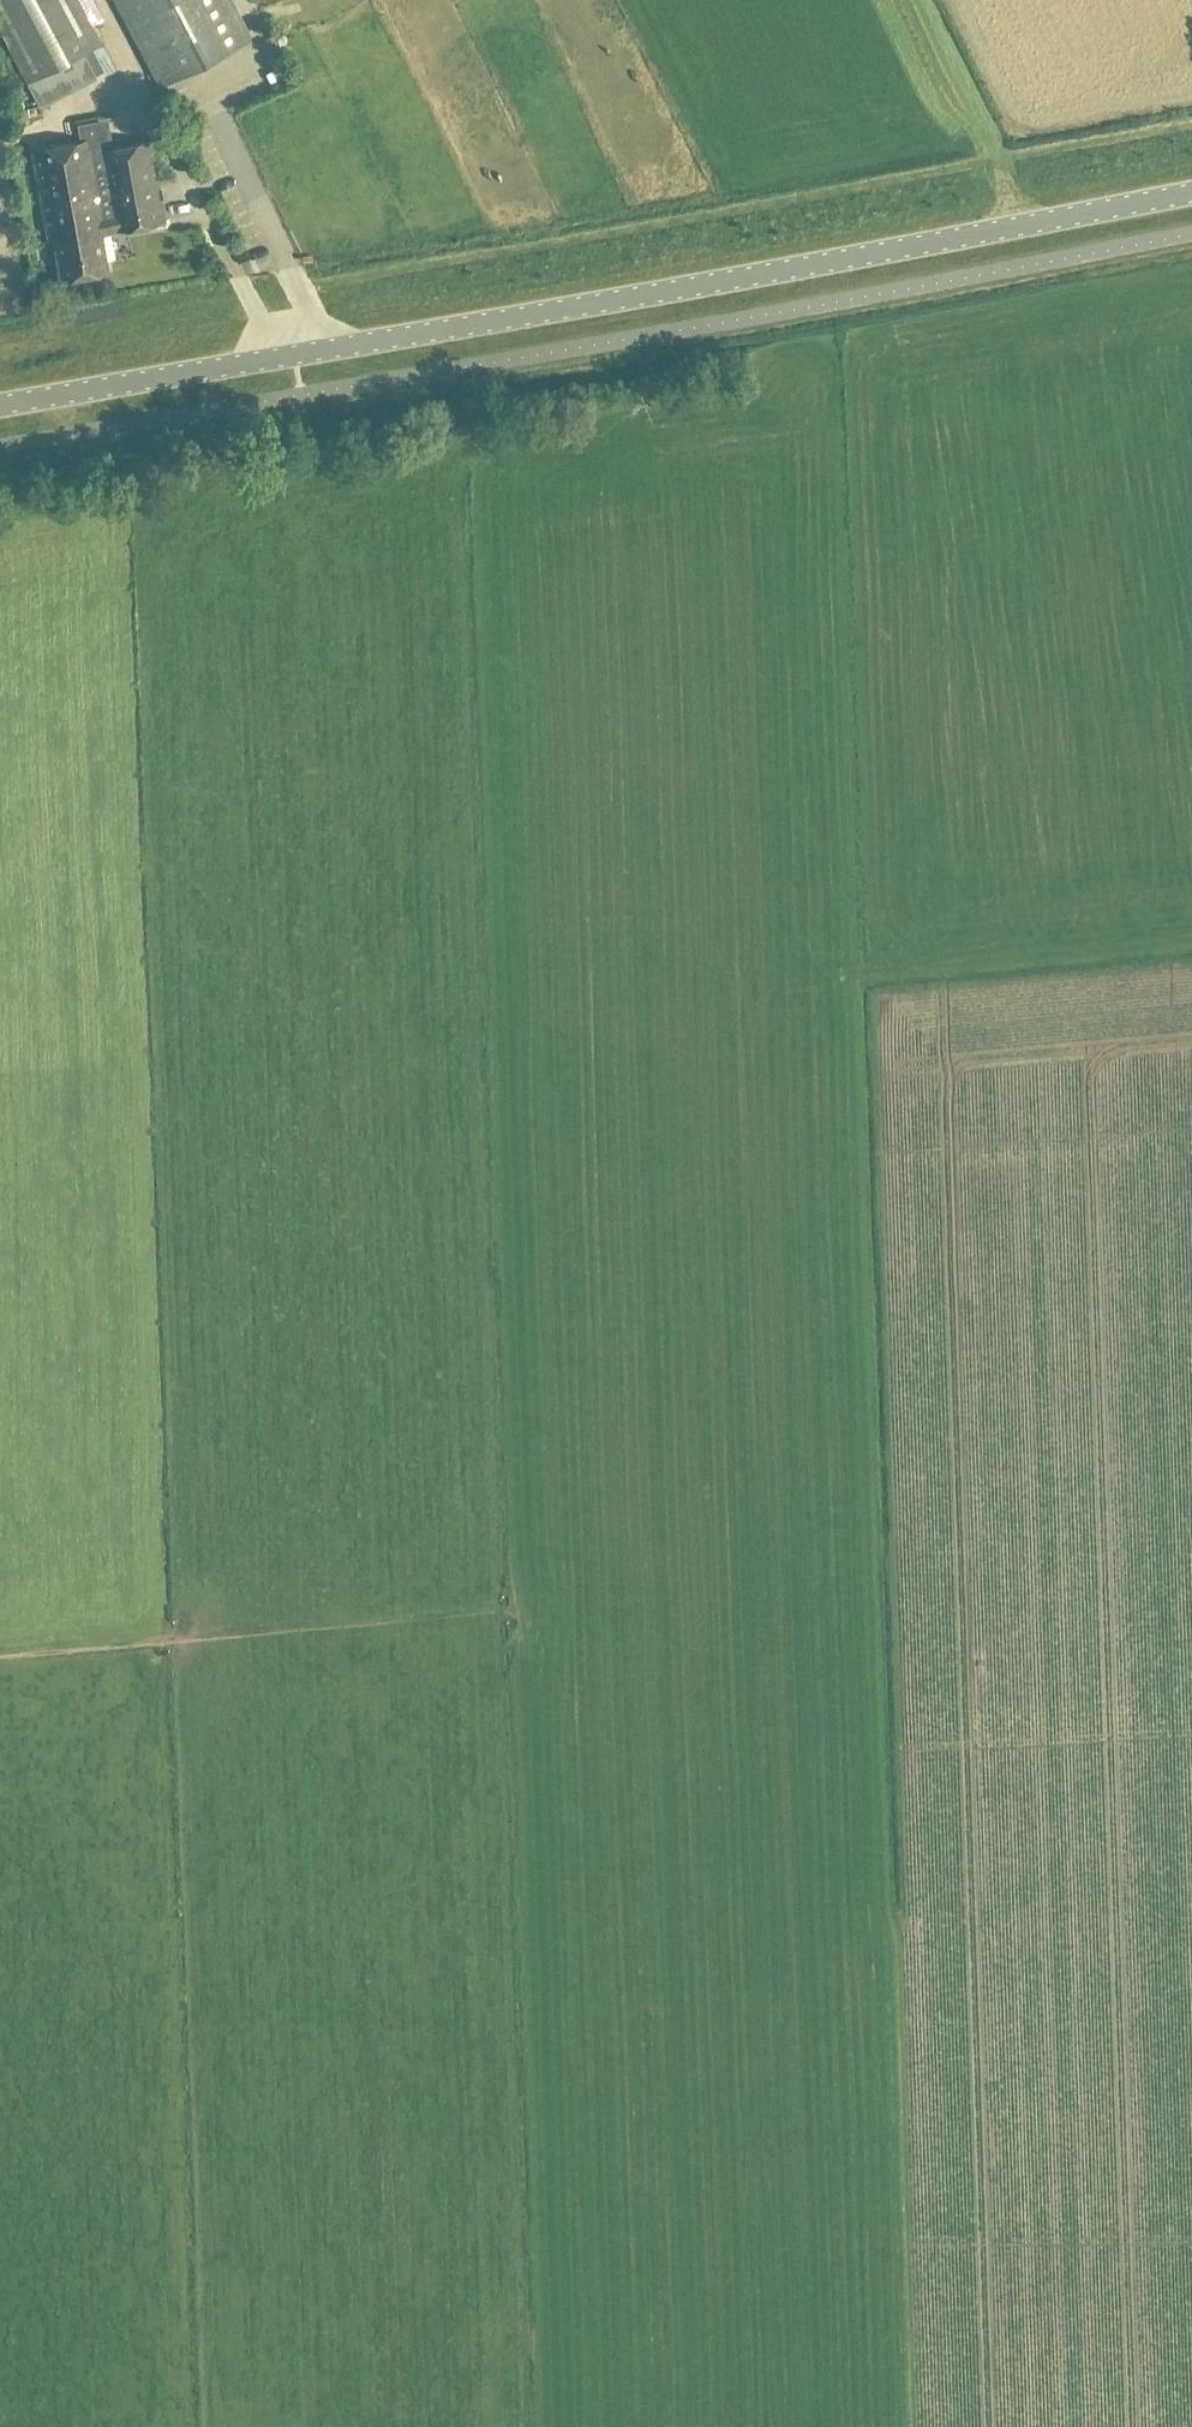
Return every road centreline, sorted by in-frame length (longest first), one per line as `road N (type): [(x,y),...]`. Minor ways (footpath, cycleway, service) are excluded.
road 1 (unclassified): [(1191,194),(0,407)]
road 2 (track): [(488,1614),(0,1659)]

